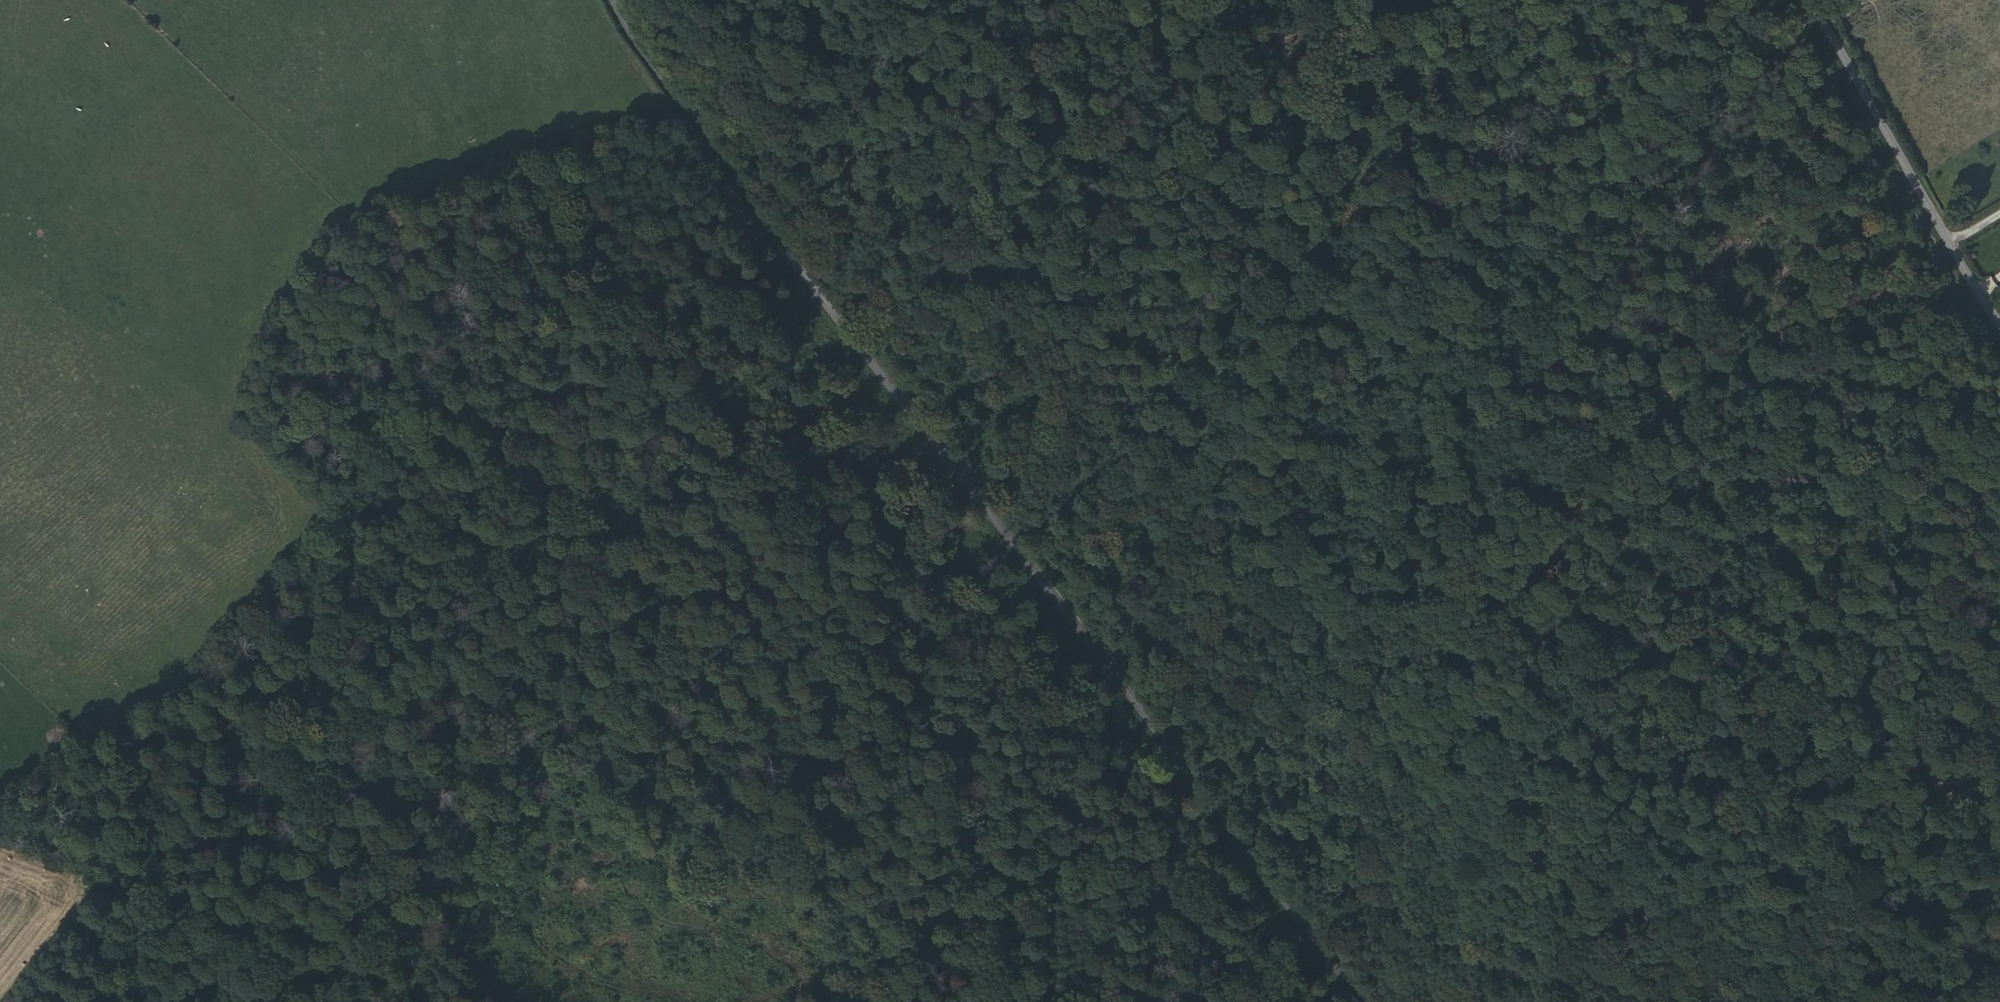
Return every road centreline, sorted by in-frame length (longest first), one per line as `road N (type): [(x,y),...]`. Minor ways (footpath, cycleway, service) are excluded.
road 1 (unclassified): [(614,0),(652,68),(829,310),(1361,1001)]
road 2 (track): [(1980,289),(1480,1001)]
road 3 (residential): [(1800,0),(1945,241)]

